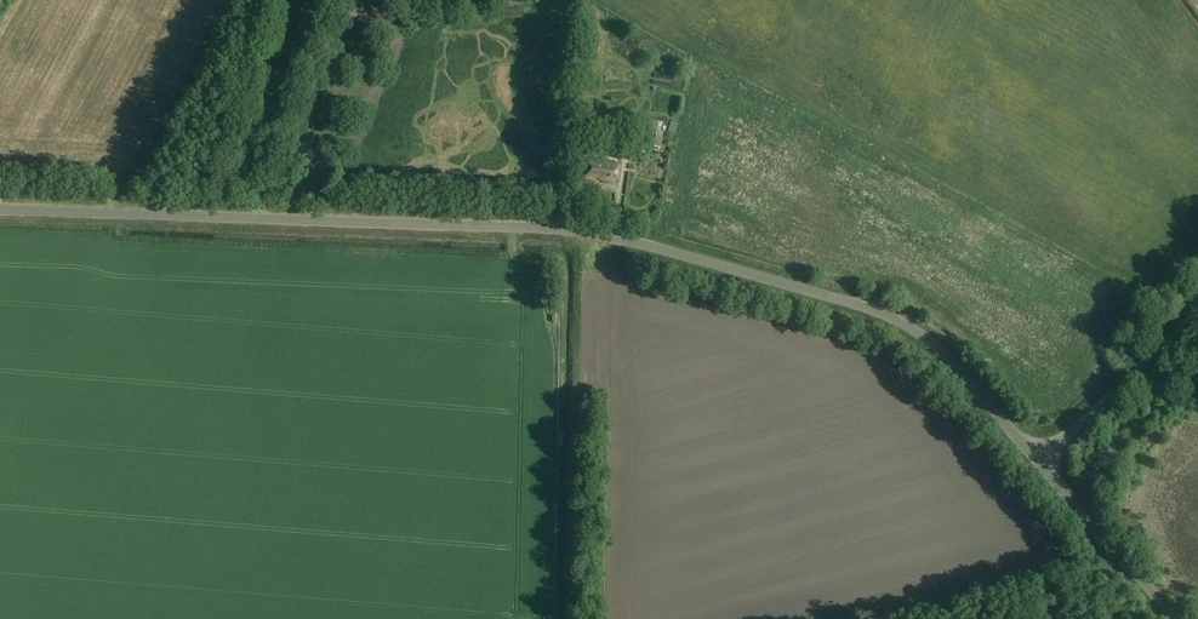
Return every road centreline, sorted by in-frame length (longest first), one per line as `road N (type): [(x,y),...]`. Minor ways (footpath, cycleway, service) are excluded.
road 1 (unclassified): [(1041,463),(929,338),(897,318),(640,242),(568,229),(0,209)]
road 2 (track): [(252,218),(292,159),(360,7),(372,0)]
road 3 (unclassified): [(1041,463),(1197,315)]
road 4 (unclassified): [(1180,618),(1041,463)]

